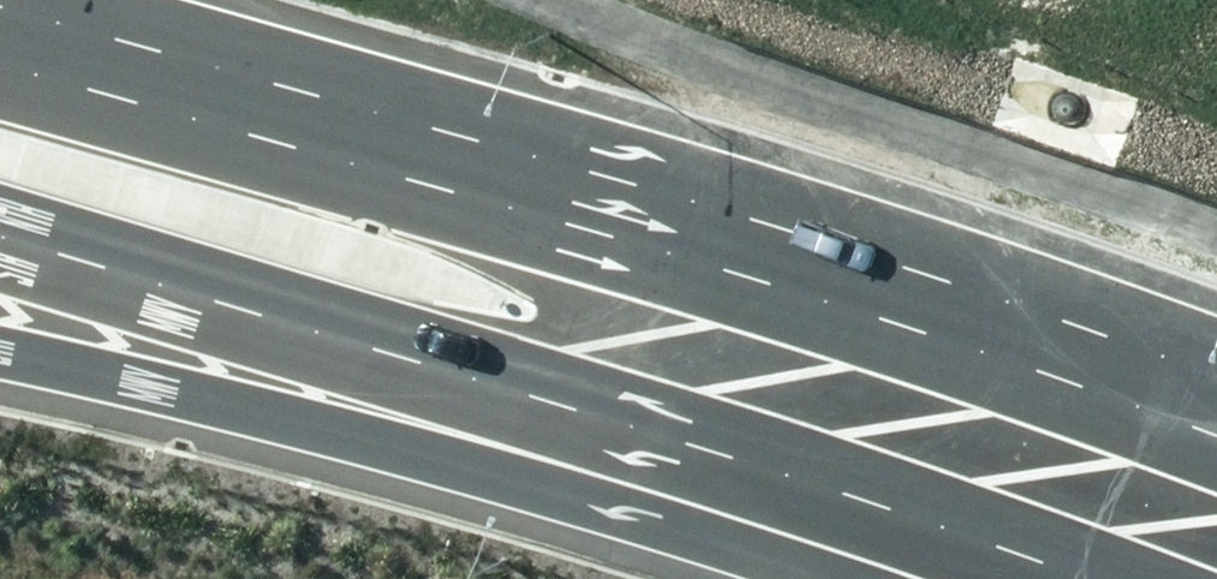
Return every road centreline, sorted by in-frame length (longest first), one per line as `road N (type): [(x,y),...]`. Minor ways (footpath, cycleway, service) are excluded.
road 1 (primary): [(0,61),(1043,371),(1216,437)]
road 2 (primary): [(1023,557),(606,418),(0,236)]
road 3 (motorway): [(1023,557),(590,483),(0,347)]

